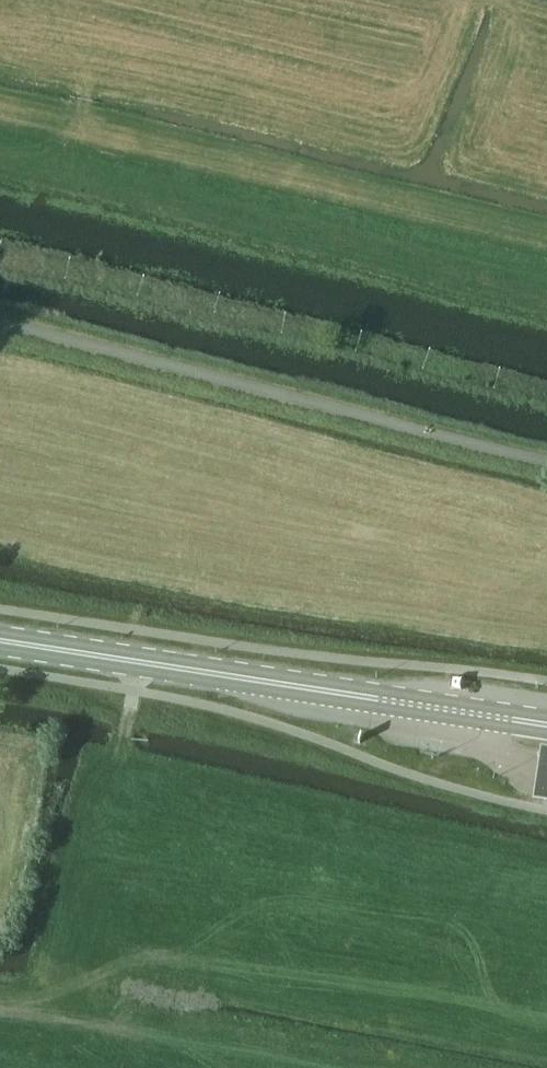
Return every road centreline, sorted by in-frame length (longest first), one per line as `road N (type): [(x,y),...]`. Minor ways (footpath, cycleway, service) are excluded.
road 1 (unclassified): [(546,461),(0,322)]
road 2 (primary): [(546,725),(0,640)]

